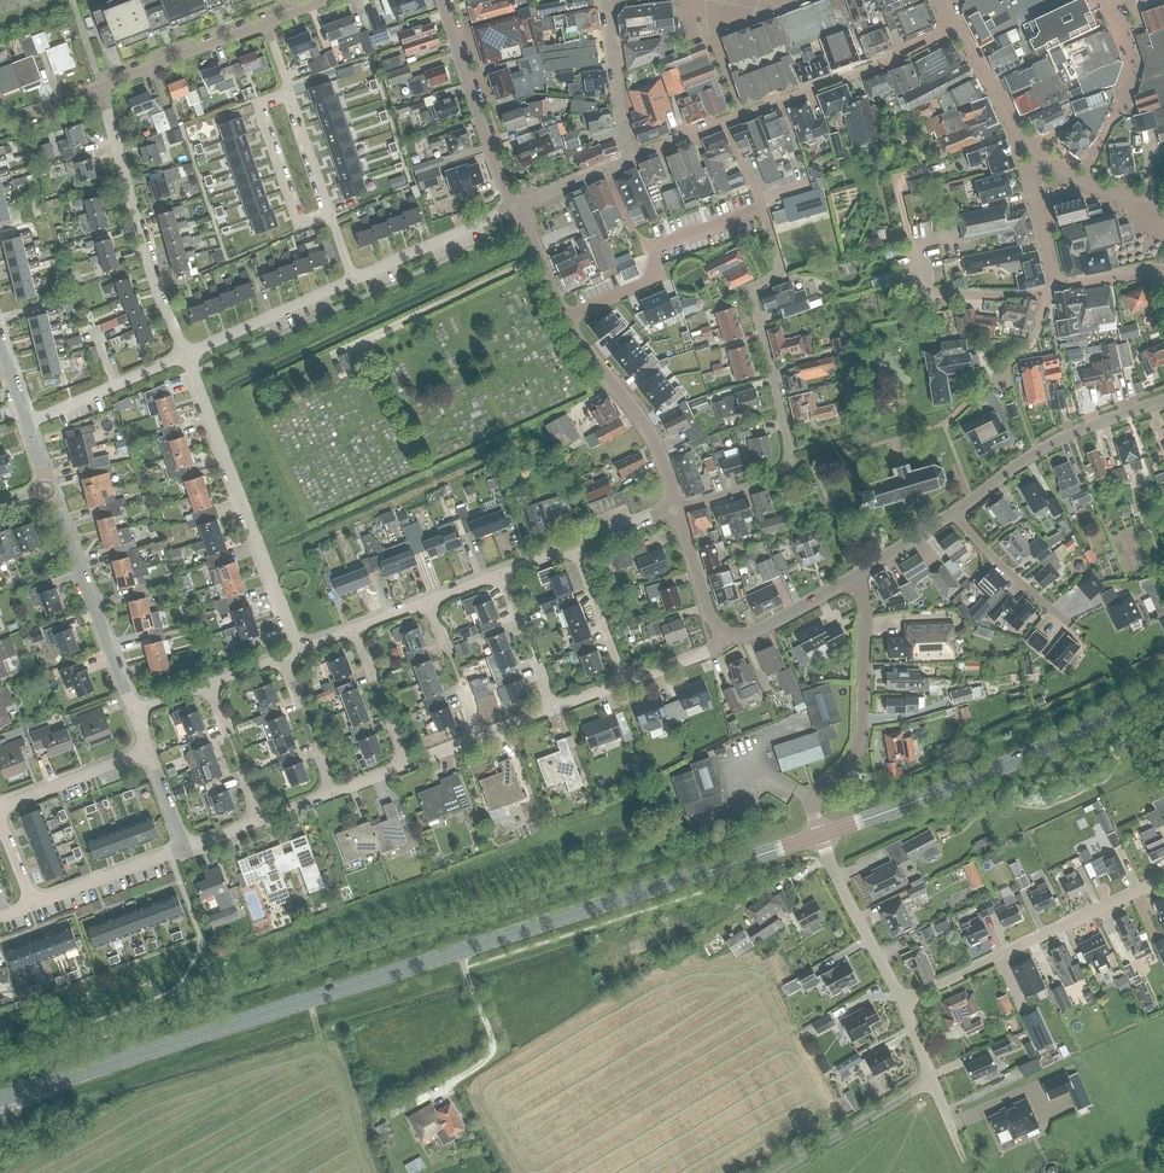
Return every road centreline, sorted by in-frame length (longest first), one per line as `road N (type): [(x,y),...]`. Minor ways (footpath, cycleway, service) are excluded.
road 1 (secondary): [(0,1101),(820,835)]
road 2 (residential): [(677,507),(781,474),(789,463),(753,298),(778,266),(763,210)]
road 3 (secondary): [(820,835),(949,788),(1163,689)]
road 4 (residential): [(299,650),(185,354)]
road 5 (residential): [(902,1002),(1163,878)]
road 6 (residential): [(604,0),(627,159),(515,208)]
road 7 (residential): [(185,354),(158,294),(100,86)]
road 8 (residential): [(820,835),(814,804),(860,746),(866,613),(859,576)]
road 9 (residential): [(960,411),(1034,341),(1055,285),(1154,269)]
road 10 (residential): [(953,515),(1034,451),(1163,400)]
road 11 (residential): [(135,711),(49,488)]
road 12 (residential): [(568,319),(640,284),(651,269),(650,248),(763,210)]
road 13 (residential): [(515,208),(441,0)]
road 14 (residential): [(677,507),(651,435),(568,319)]
road 15 (residential): [(331,216),(298,225),(260,118),(260,103),(287,89)]
road 16 (residential): [(902,1002),(820,835)]
road 17 (residential): [(185,354),(353,280)]
road 18 (residential): [(353,280),(515,208)]
road 19 (residential): [(265,23),(100,86)]
road 20 (residential): [(27,425),(185,354)]
road 21 (residential): [(34,904),(186,847)]
road 22 (residential): [(962,1152),(902,1002)]
road 23 (residential): [(0,807),(149,750)]
road 24 (residential): [(1066,626),(953,515)]
road 25 (residential): [(724,633),(752,633),(859,576)]
road 26 (residential): [(624,682),(573,546)]
road 27 (residential): [(724,633),(707,609),(677,507)]
road 28 (residential): [(331,216),(287,89)]
road 29 (residential): [(568,319),(515,208)]

